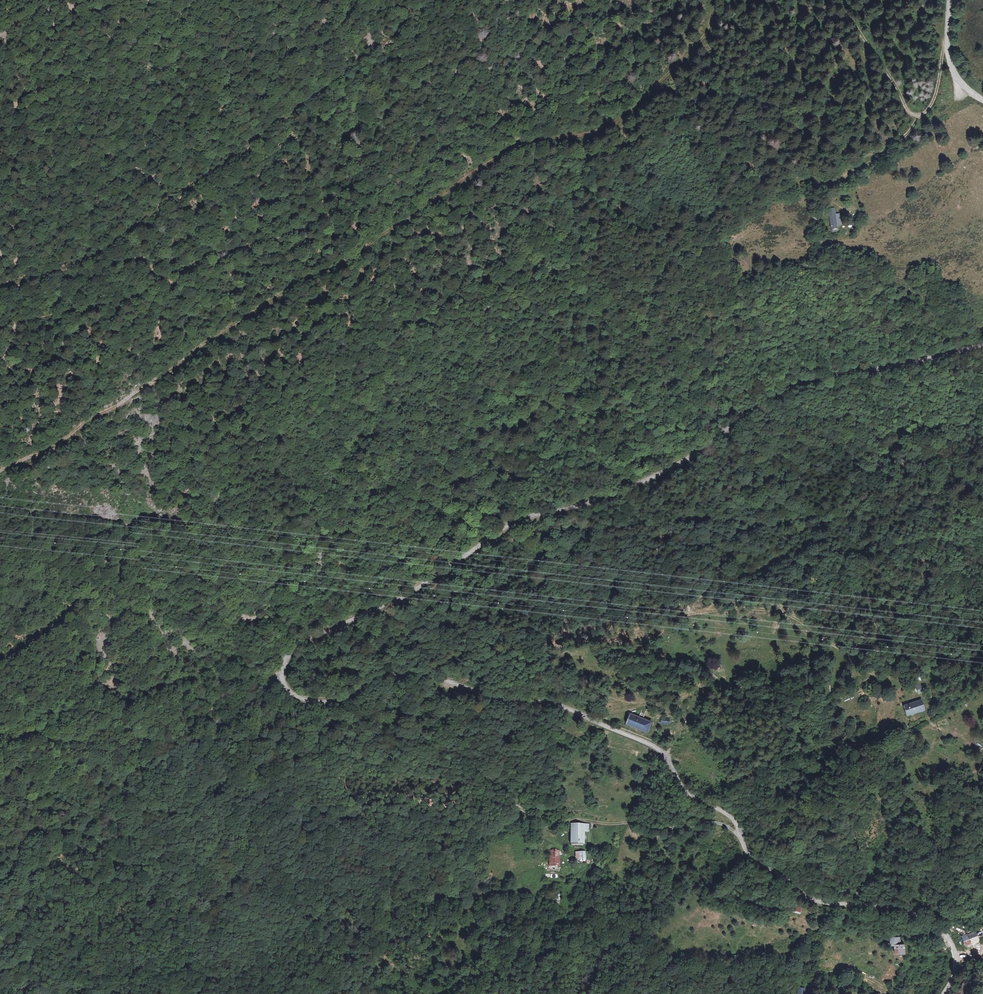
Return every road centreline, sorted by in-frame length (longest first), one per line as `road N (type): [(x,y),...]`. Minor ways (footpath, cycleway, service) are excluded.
road 1 (tertiary): [(945,993),(956,959),(942,932),(904,912),(810,899),(755,859),(731,817),(697,800),(647,743),(566,708),(429,676),(382,676),(323,702),(292,694),(282,675),(296,646),(392,604),(517,519),(623,490),(683,461),(774,394),(828,374),(982,346)]
road 2 (track): [(0,471),(57,445),(476,172),(541,140),(585,136),(638,106),(708,33),(715,0)]
road 3 (track): [(0,289),(83,258),(435,0)]
road 4 (track): [(420,674),(483,646),(604,639),(709,611),(761,609),(792,616),(902,687)]
road 5 (track): [(704,612),(730,583),(799,548),(812,538),(809,531),(685,515),(613,527)]
road 6 (track): [(0,730),(59,739),(96,732),(133,700),(172,686),(217,677),(285,685)]
road 7 (track): [(947,45),(930,106),(862,168),(838,181),(740,199)]
road 8 (track): [(744,842),(726,825),(704,821),(667,830),(592,821)]
road 9 (track): [(921,116),(905,108),(890,75),(831,0)]
road 10 (track): [(592,821),(445,804)]

